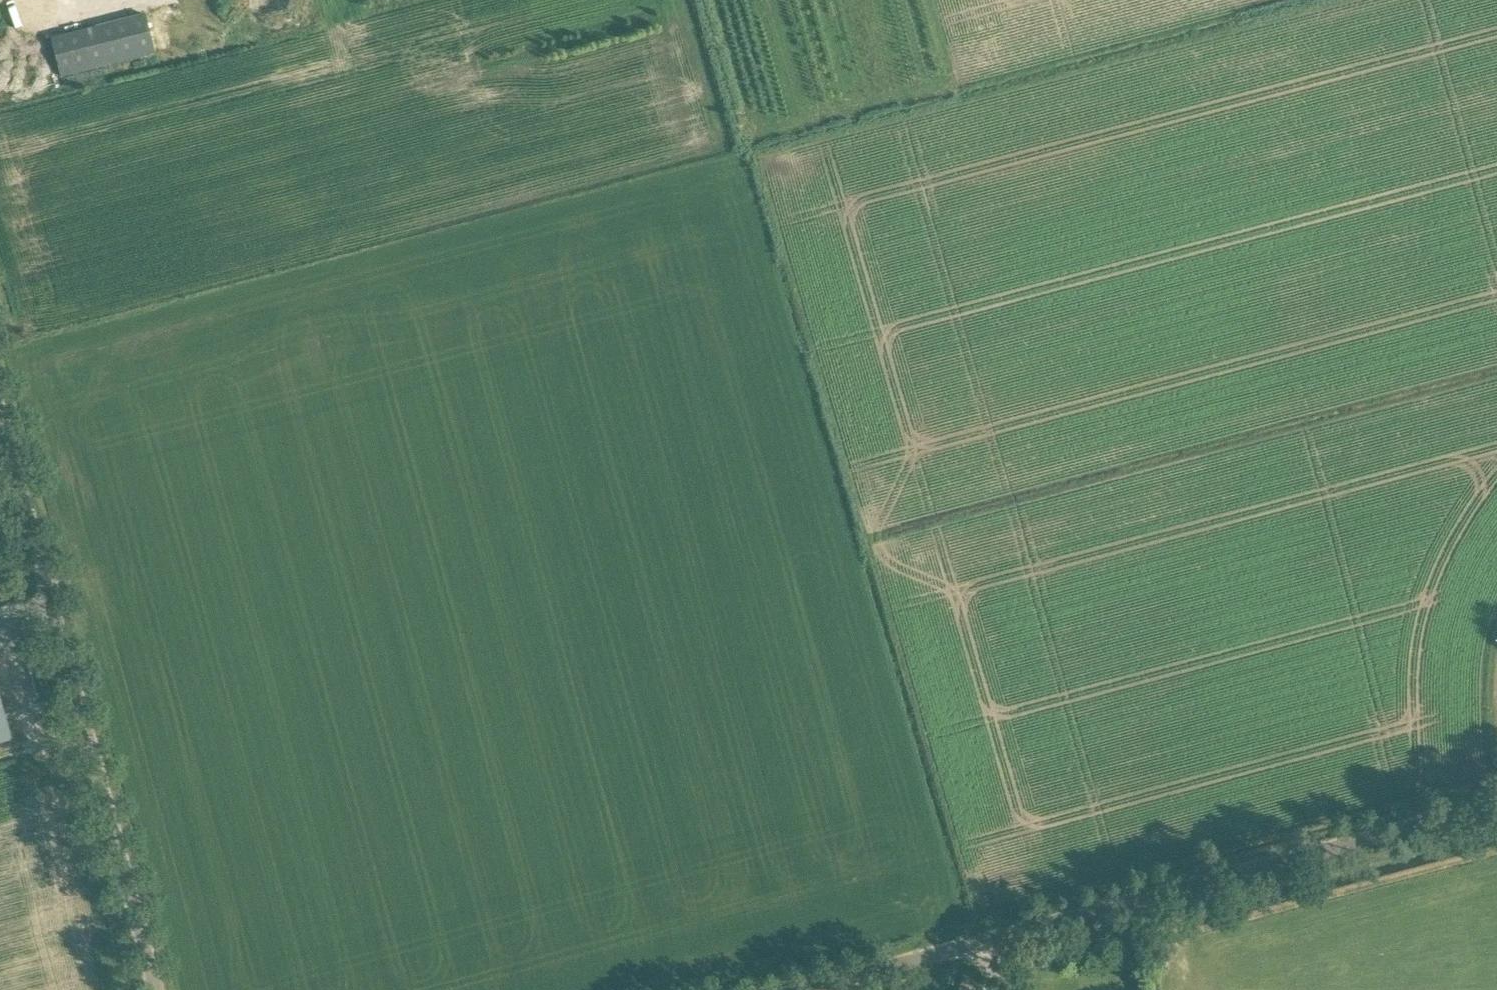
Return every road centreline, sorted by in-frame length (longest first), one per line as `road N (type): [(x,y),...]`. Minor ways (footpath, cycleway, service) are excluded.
road 1 (unclassified): [(140,989),(0,482)]
road 2 (unclassified): [(1004,931),(1496,806)]
road 3 (unclassified): [(1004,931),(786,989)]

